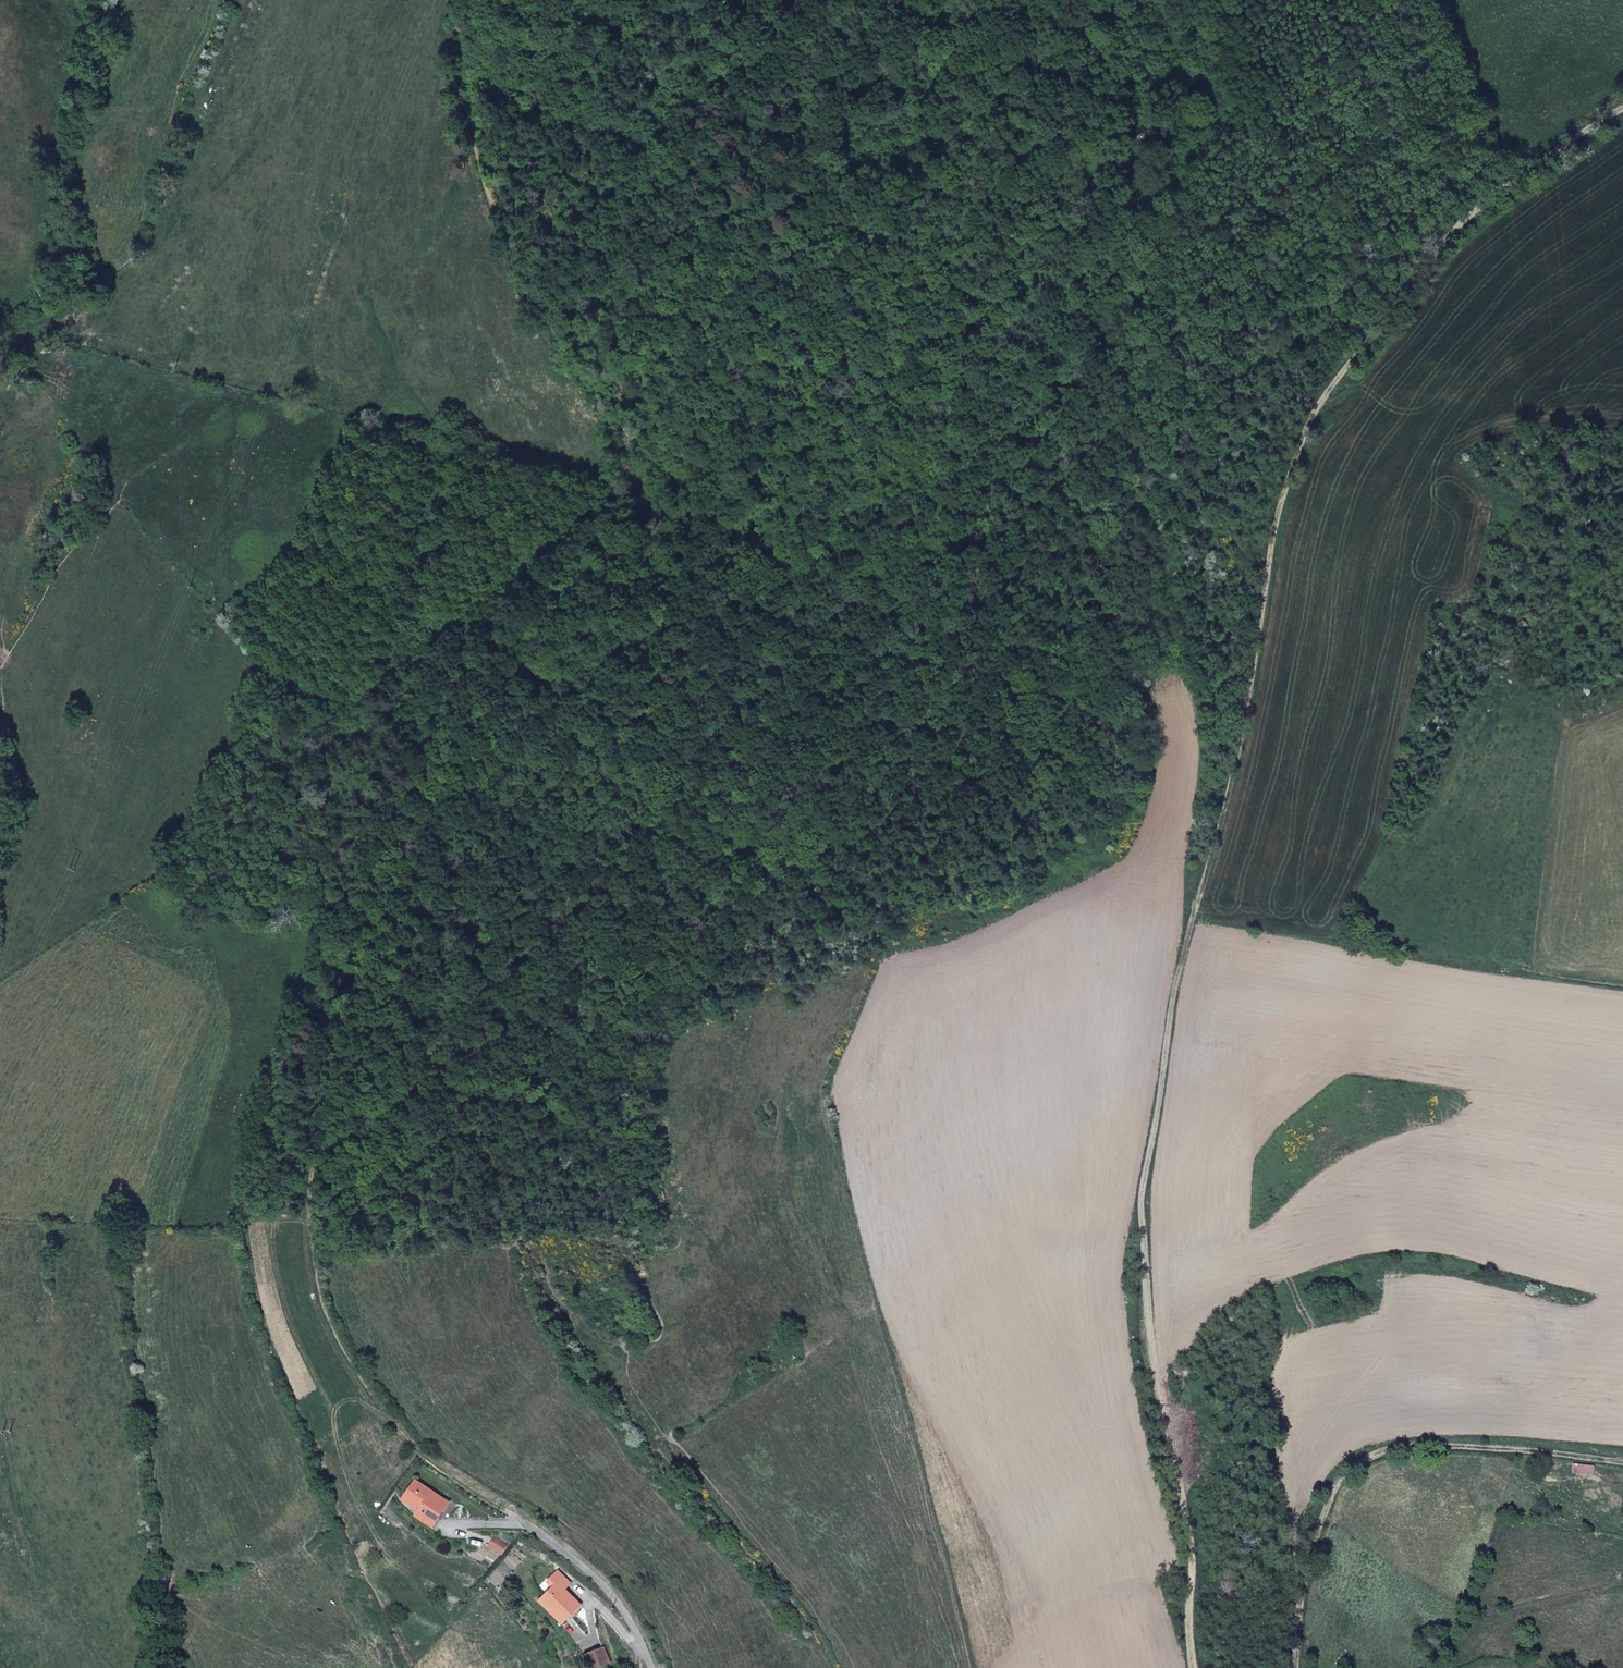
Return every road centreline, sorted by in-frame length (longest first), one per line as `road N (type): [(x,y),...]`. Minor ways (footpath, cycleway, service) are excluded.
road 1 (track): [(1293,1667),(1302,1557),(1329,1489),(1356,1459),(1482,1445),(1622,1457)]
road 2 (unclassified): [(652,1667),(619,1606),(516,1517)]

